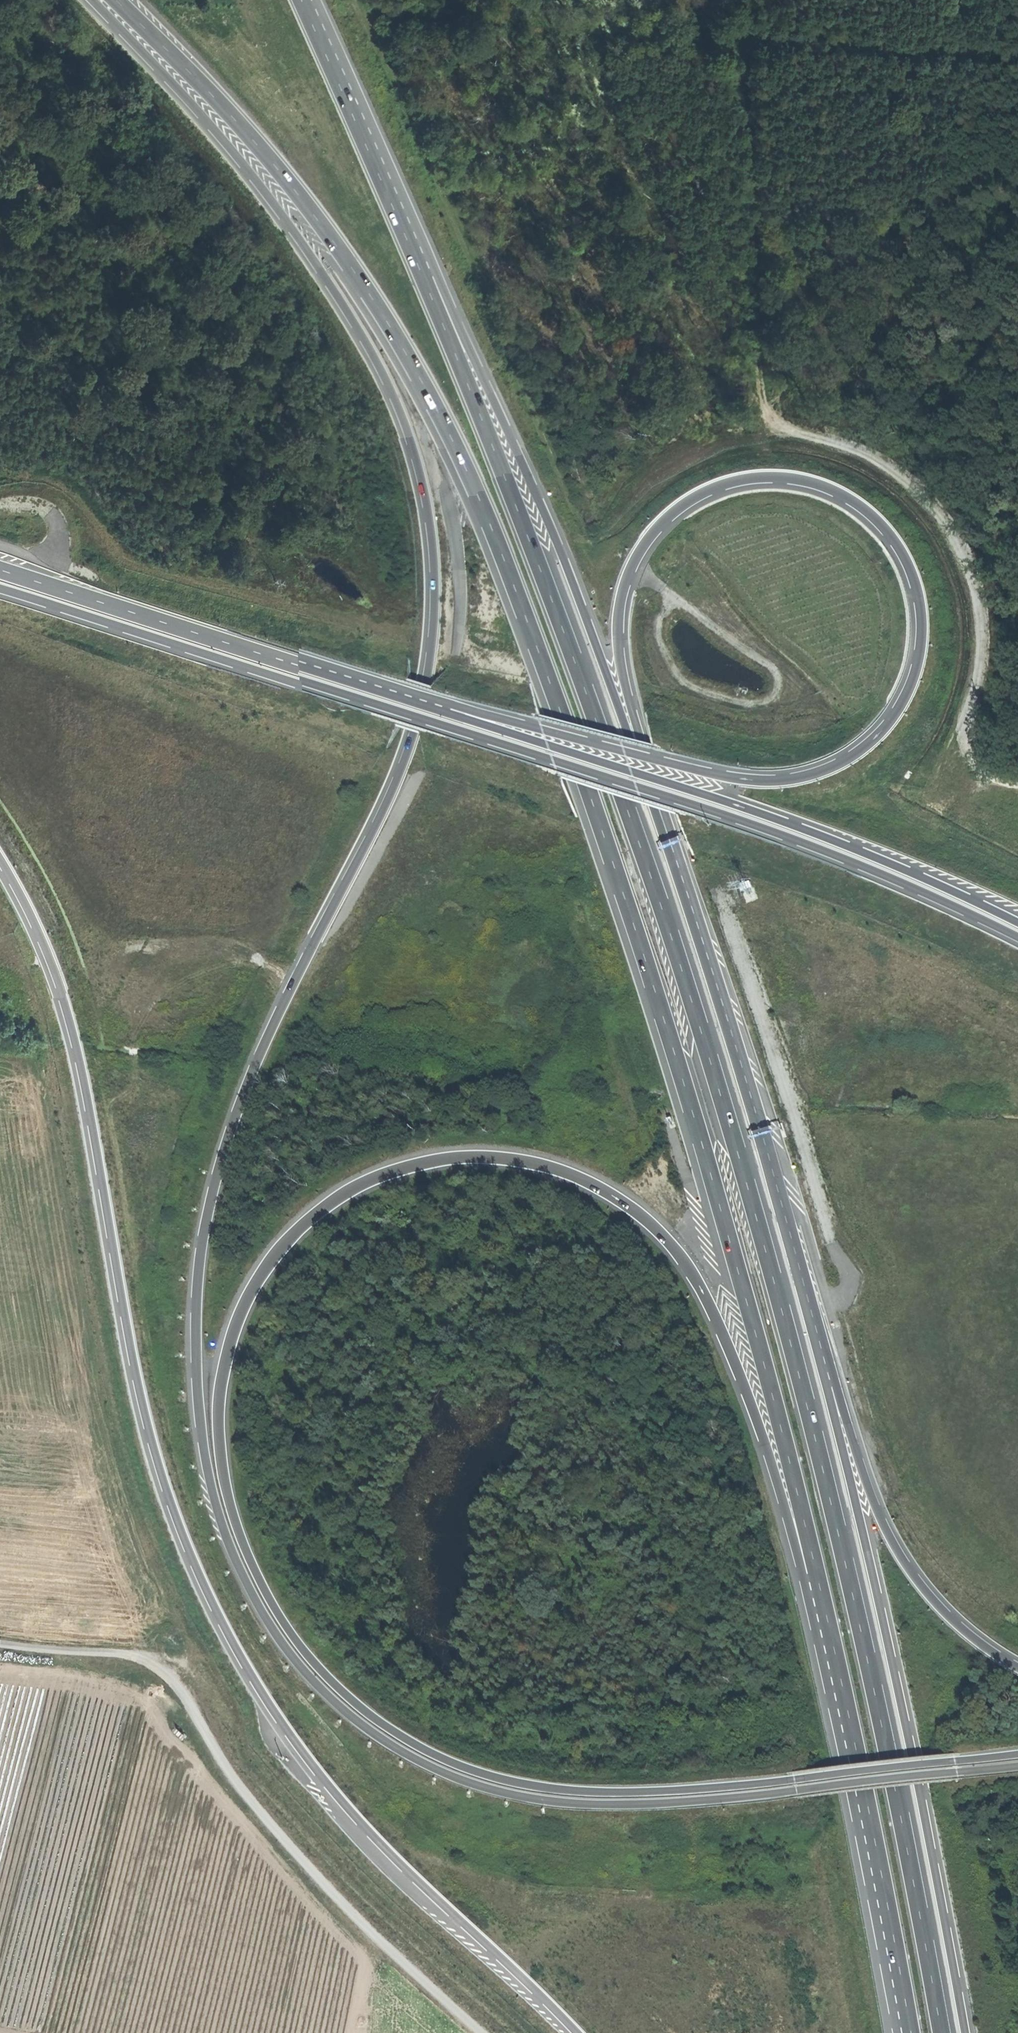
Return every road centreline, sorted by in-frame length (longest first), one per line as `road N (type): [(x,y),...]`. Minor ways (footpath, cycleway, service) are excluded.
road 1 (motorway): [(95,0),(277,208),(323,275),(410,437),(428,514),(432,643),(411,740),(266,1045),(207,1230),(197,1337),(200,1424),(224,1530),(257,1604),(286,1650),(350,1718),(422,1763),(512,1796),(676,1802),(1017,1766)]
road 2 (motorway): [(1017,1754),(617,1792),(498,1781),(409,1744),(309,1660),(241,1540),(218,1423),(243,1309),(303,1225),(371,1182),(487,1159),(585,1183),(660,1234),(696,1281),(731,1354),(826,1615)]
road 3 (motorway): [(943,2032),(807,1406),(714,1073),(586,692),(385,191)]
road 4 (motorway): [(116,0),(283,175),(349,264),(434,404),(487,516),(684,1080),(826,1615)]
road 5 (motorway): [(0,860),(64,998),(143,1398),(165,1483),(225,1625),(283,1724),(355,1817),(577,2032)]
road 6 (motorway): [(665,825),(622,676),(621,600),(634,561),(660,527),(734,482),(801,481),(835,492),(886,530),(907,560),(925,639),(906,704),(850,764),(795,783),(758,784),(721,779),(663,763),(546,733),(432,706)]
road 7 (motorway): [(0,588),(801,845),(1017,938)]
road 8 (track): [(1017,788),(985,775),(965,749),(982,631),(976,589),(951,533),(923,497),(878,461),(779,427),(763,403),(739,37)]
road 9 (motorway): [(965,2032),(815,1327)]
road 10 (motorway): [(665,825),(563,557),(480,372),(385,191)]
road 11 (track): [(1017,55),(362,18)]
road 12 (track): [(481,2032),(273,1828),(168,1675),(130,1655),(0,1644)]
road 13 (motorway): [(1017,925),(856,851),(432,706)]
road 14 (track): [(575,511),(353,0)]
road 15 (motorway): [(815,1327),(665,825)]
road 16 (motorway): [(432,706),(0,569)]
road 17 (motorway): [(826,1615),(911,2032)]
road 18 (motorway): [(1017,1667),(934,1601),(887,1534),(815,1327)]
road 19 (motorway): [(385,191),(302,0)]

